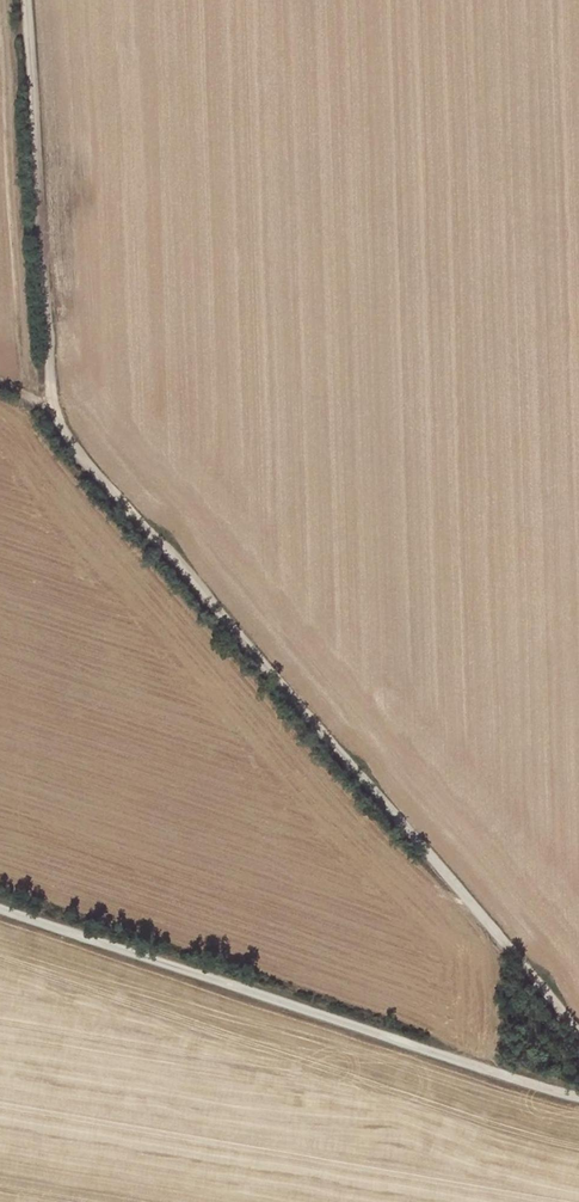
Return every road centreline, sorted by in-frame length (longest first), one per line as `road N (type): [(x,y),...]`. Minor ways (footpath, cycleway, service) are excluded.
road 1 (track): [(578,1043),(56,415)]
road 2 (track): [(578,1098),(0,900)]
road 3 (track): [(56,415),(24,0)]

